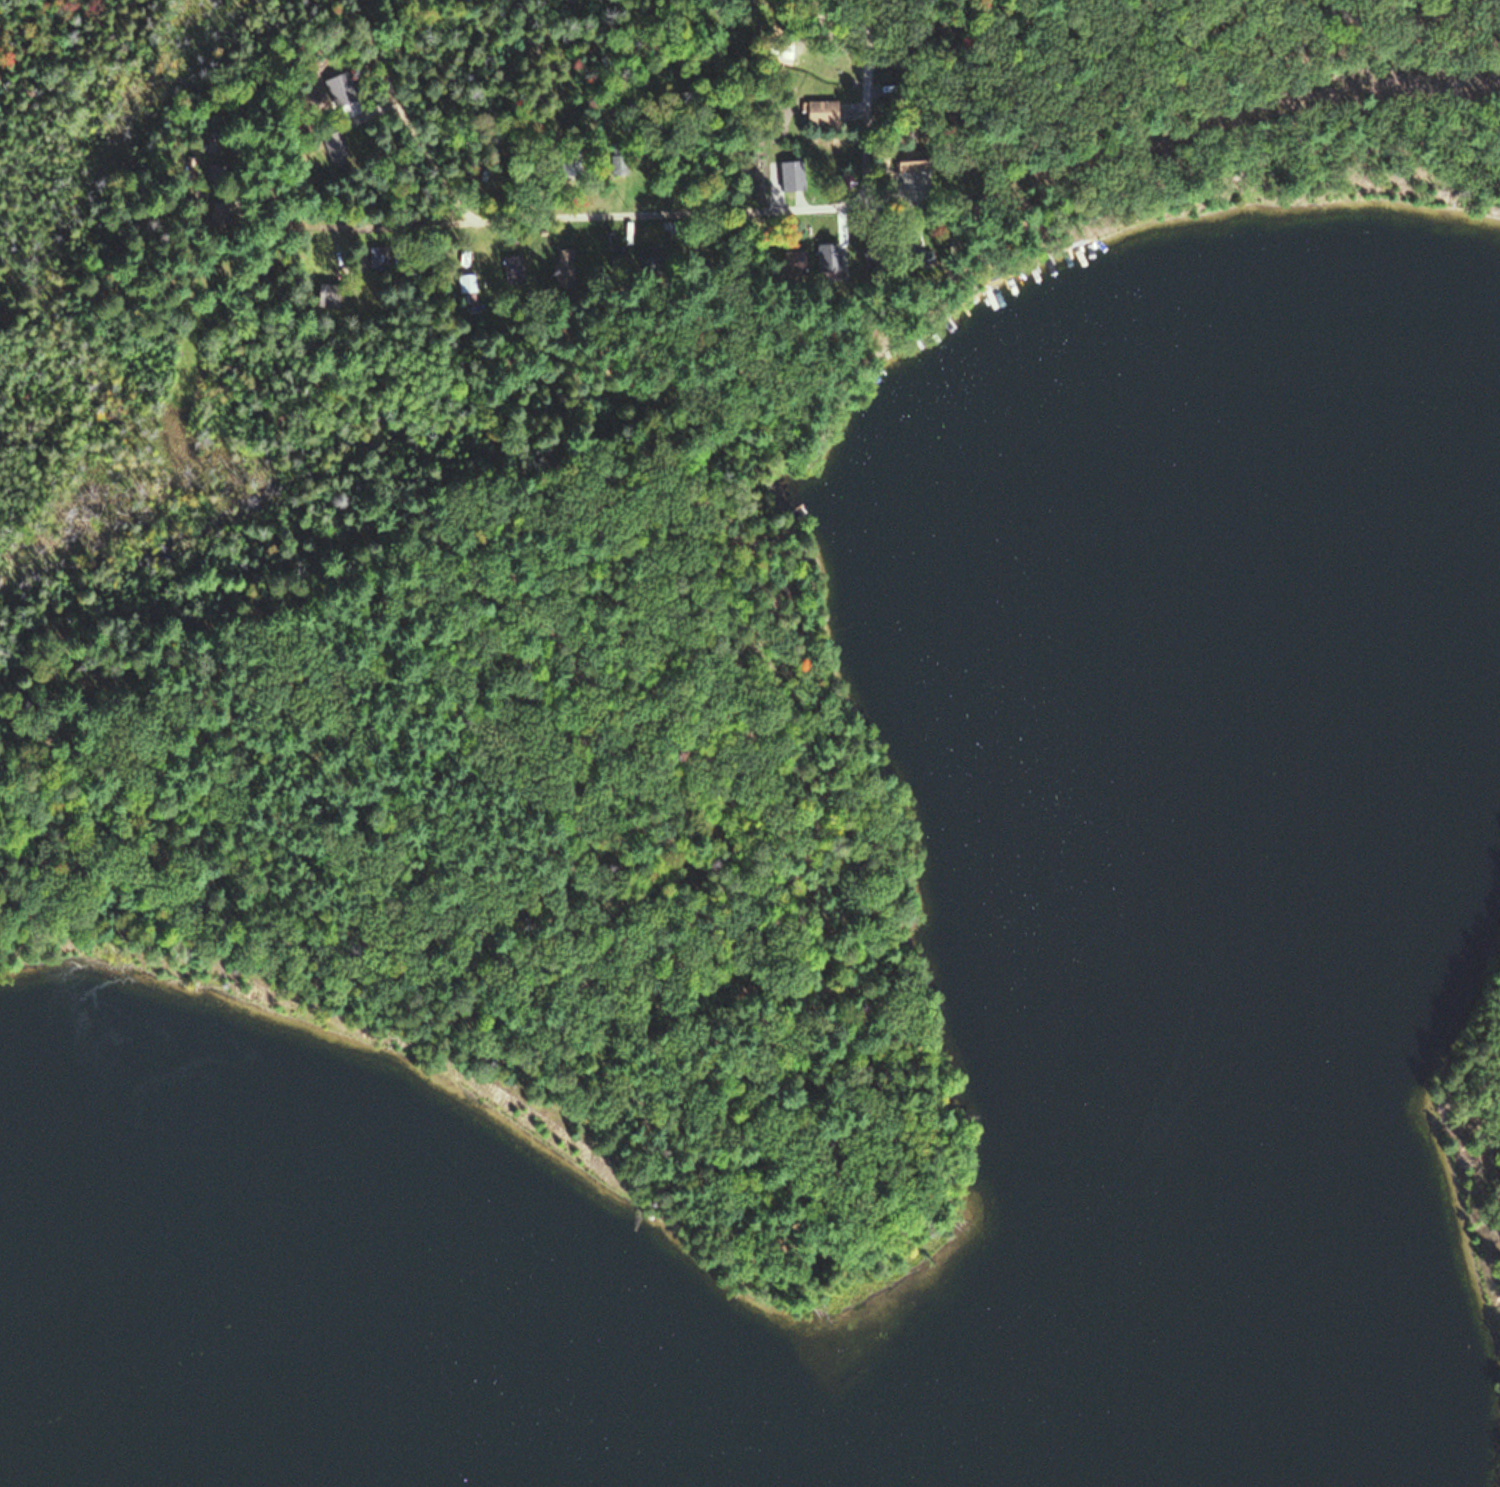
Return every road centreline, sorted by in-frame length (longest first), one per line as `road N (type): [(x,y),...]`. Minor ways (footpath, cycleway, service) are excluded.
road 1 (residential): [(860,0),(867,80),(852,198),(471,218),(461,207)]

